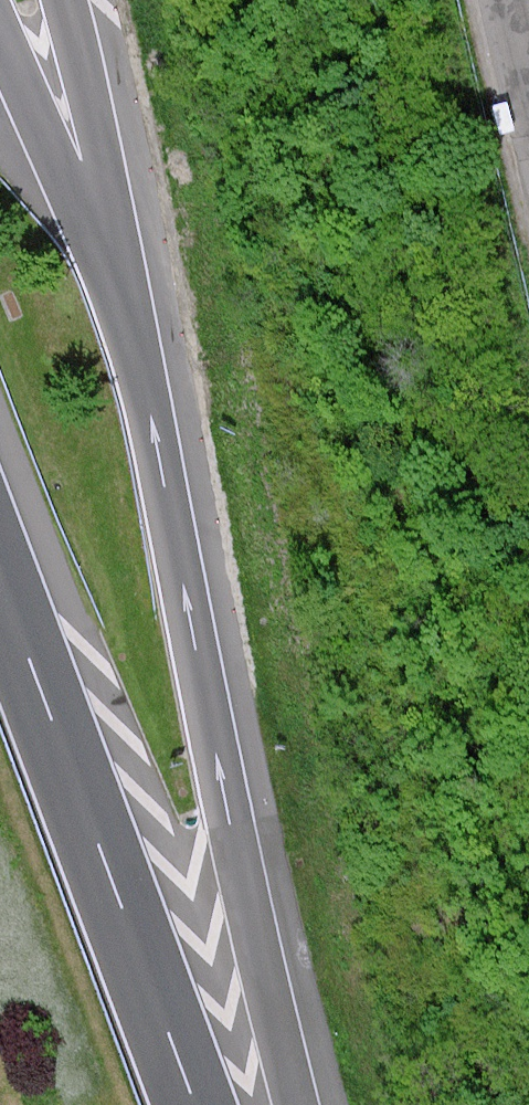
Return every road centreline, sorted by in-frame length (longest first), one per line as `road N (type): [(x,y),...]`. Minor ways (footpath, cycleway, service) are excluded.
road 1 (motorway): [(296,1104),(119,270)]
road 2 (motorway): [(197,1104),(0,576)]

